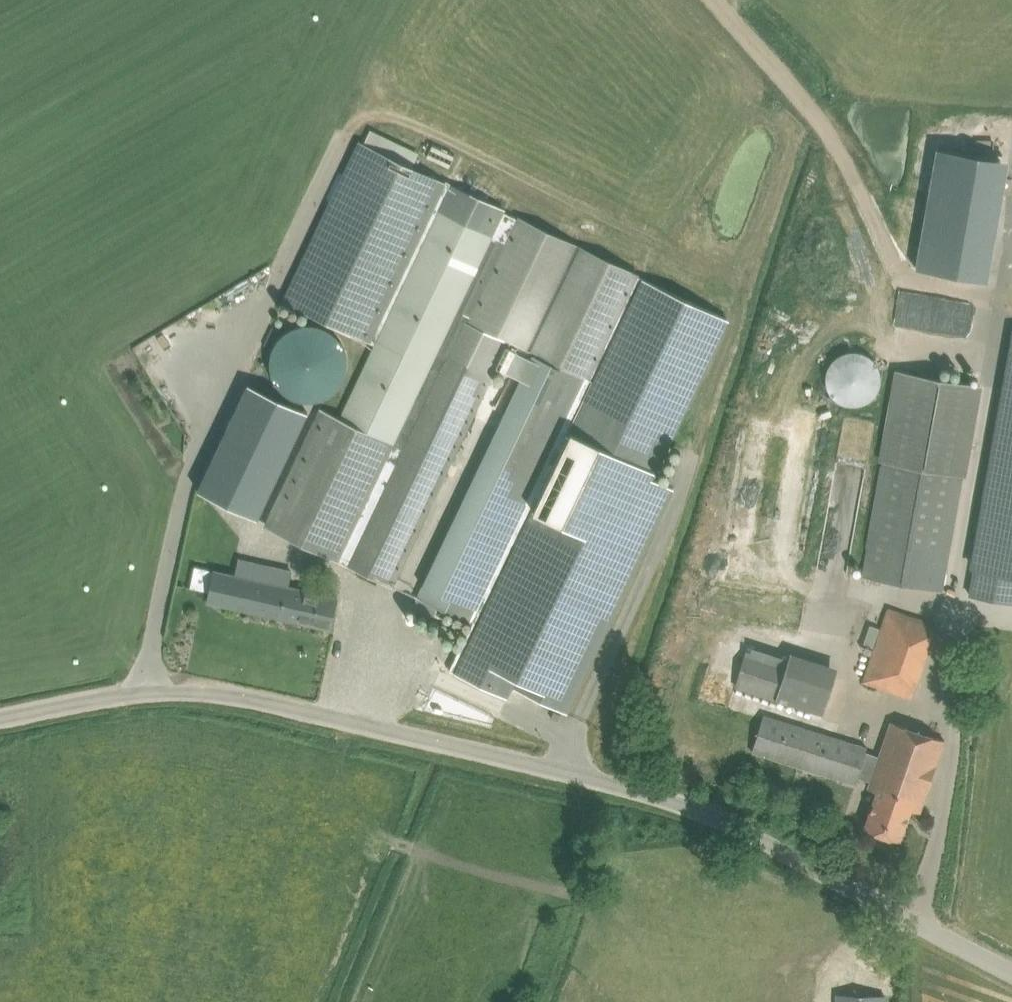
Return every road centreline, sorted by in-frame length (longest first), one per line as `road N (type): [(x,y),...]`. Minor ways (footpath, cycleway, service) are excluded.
road 1 (unclassified): [(0,726),(151,694),(204,694),(592,780),(728,825),(1011,970)]

